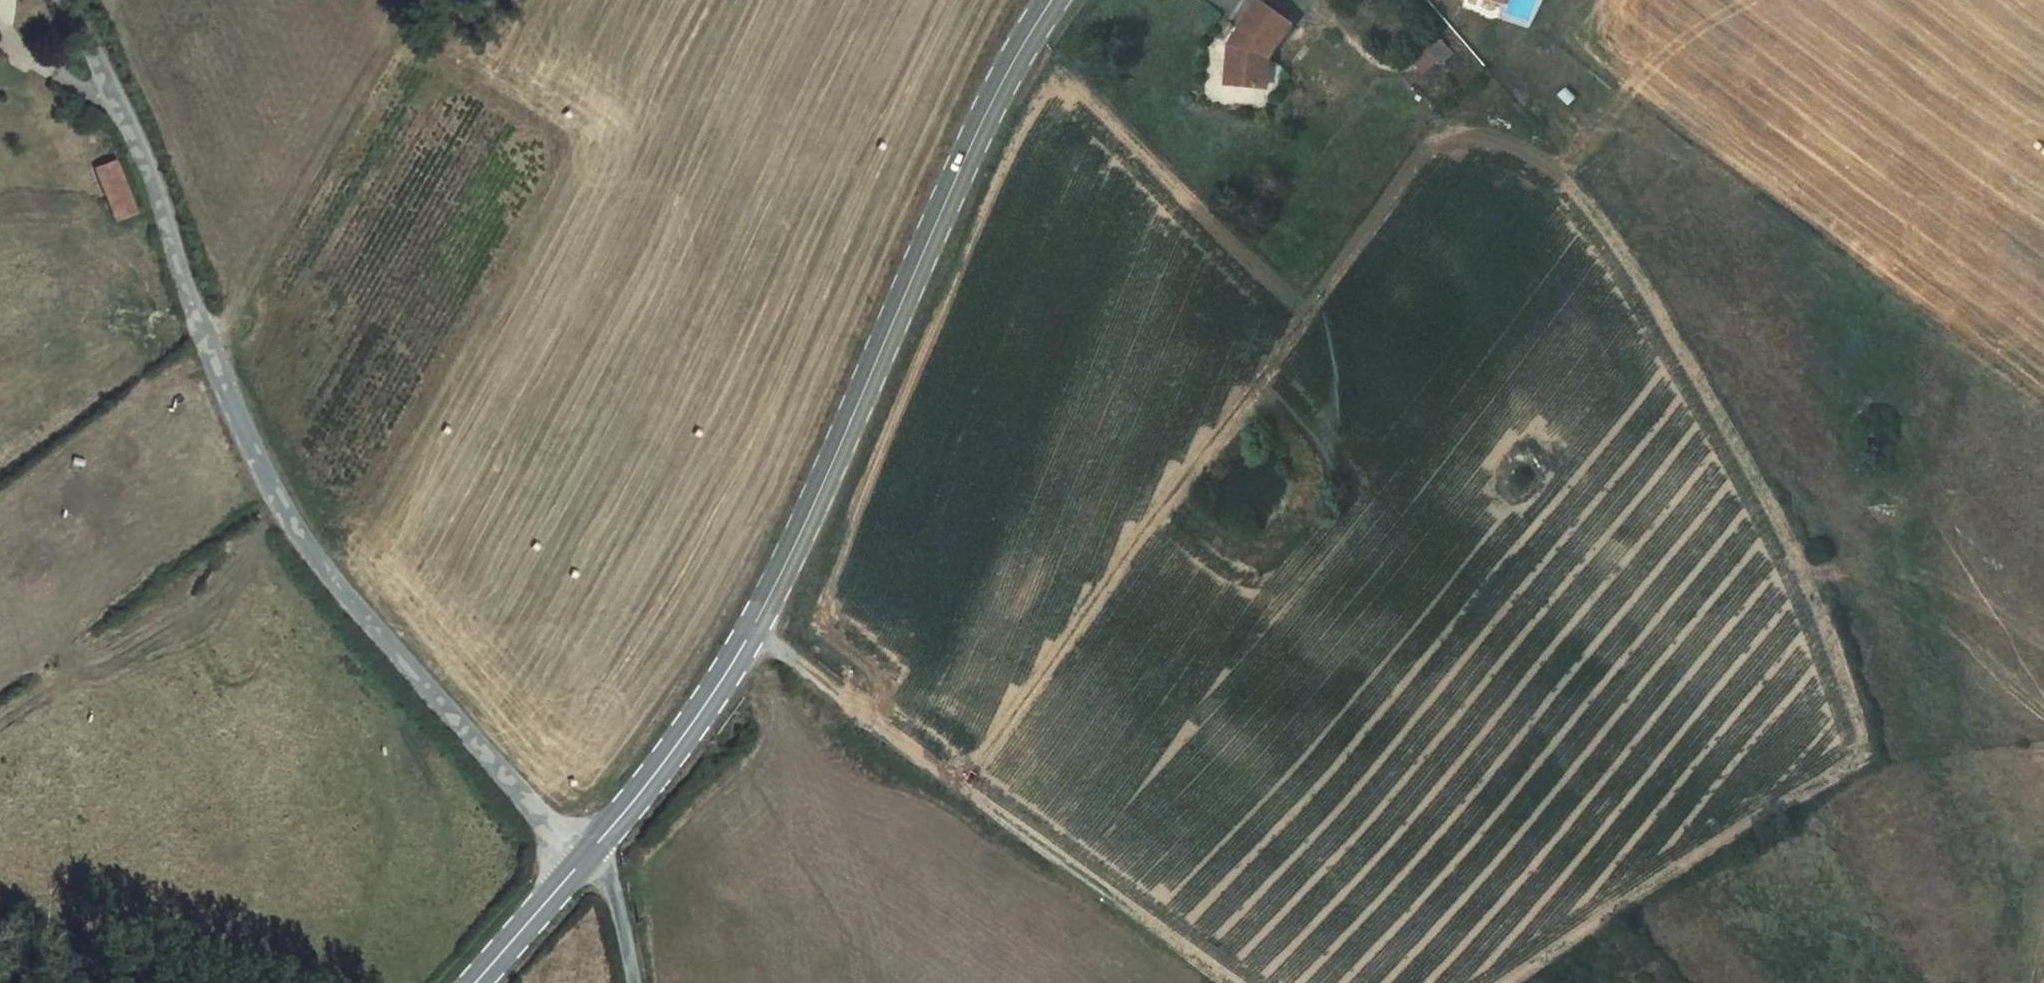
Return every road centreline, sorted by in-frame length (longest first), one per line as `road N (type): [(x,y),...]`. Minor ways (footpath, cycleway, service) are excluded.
road 1 (unclassified): [(63,0),(141,159),(256,466),(306,548),(580,864)]
road 2 (secondary): [(1050,0),(988,103),(730,661),(580,864)]
road 3 (secondary): [(580,864),(475,982)]

